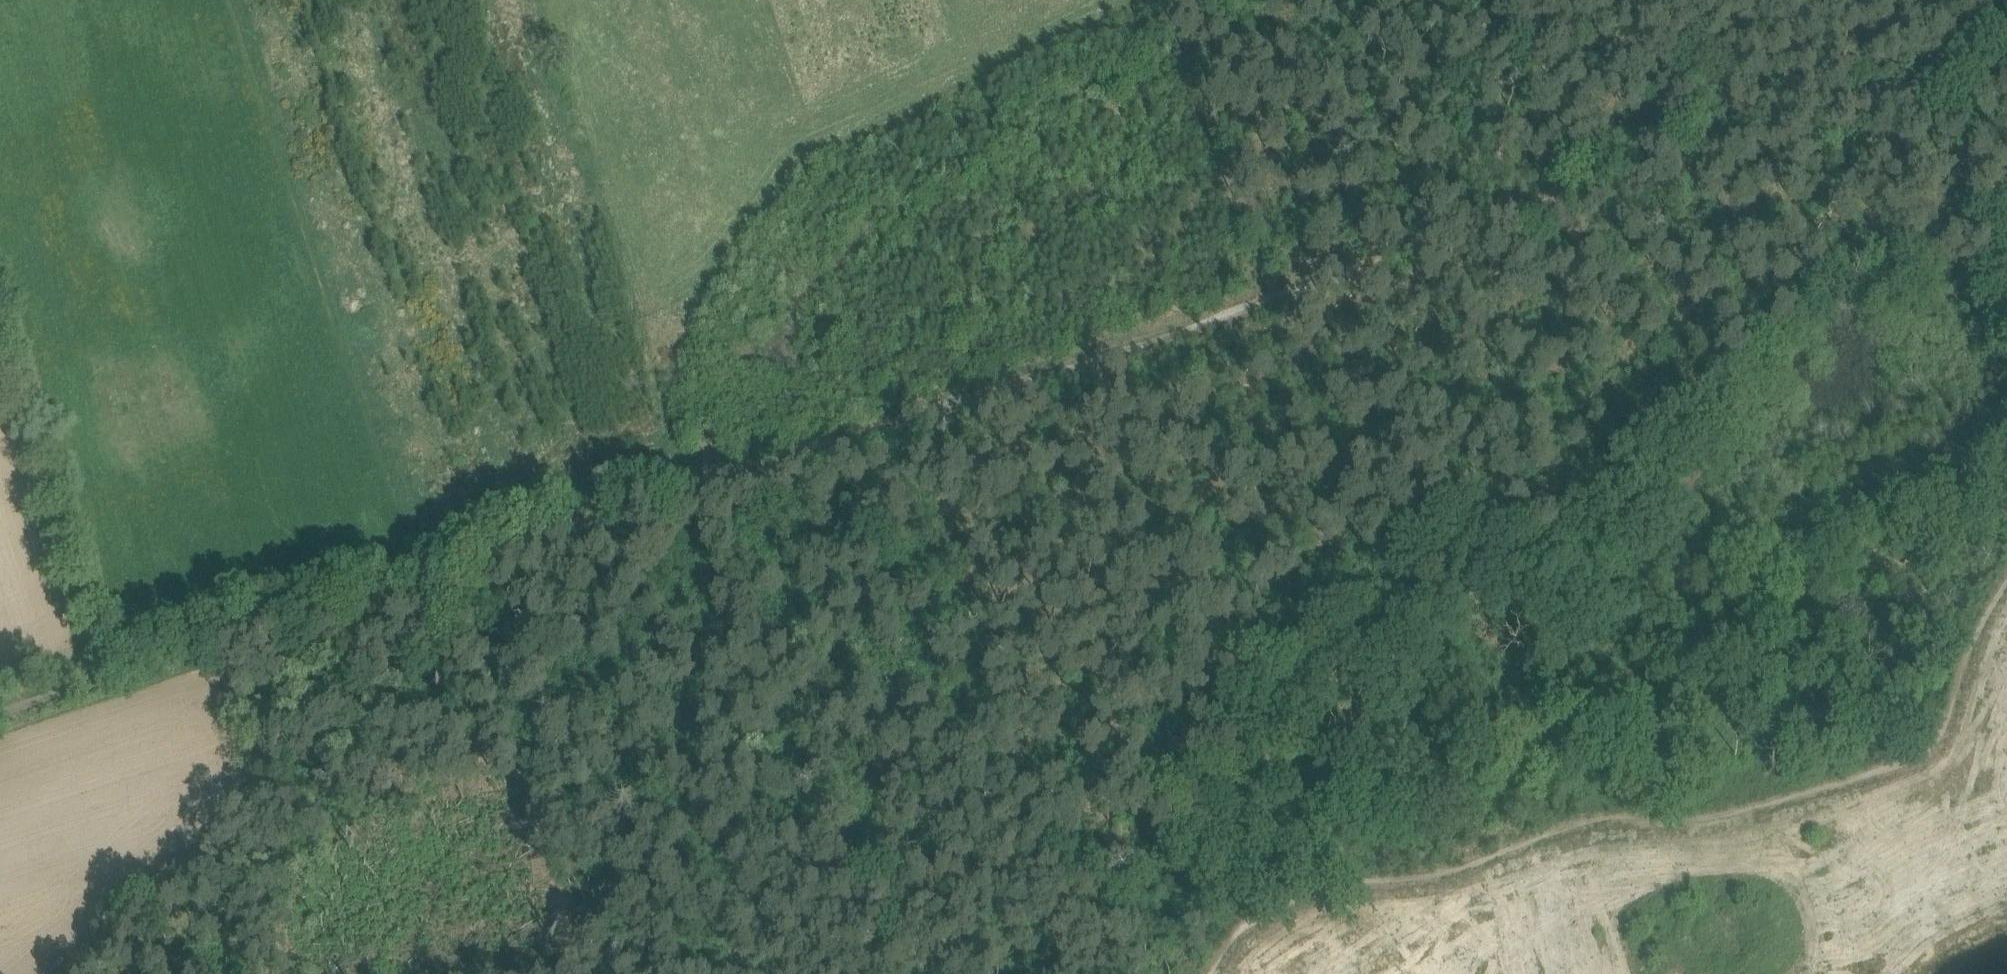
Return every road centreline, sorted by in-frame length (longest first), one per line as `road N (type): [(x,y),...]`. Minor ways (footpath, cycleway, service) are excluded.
road 1 (track): [(2006,56),(0,719)]

